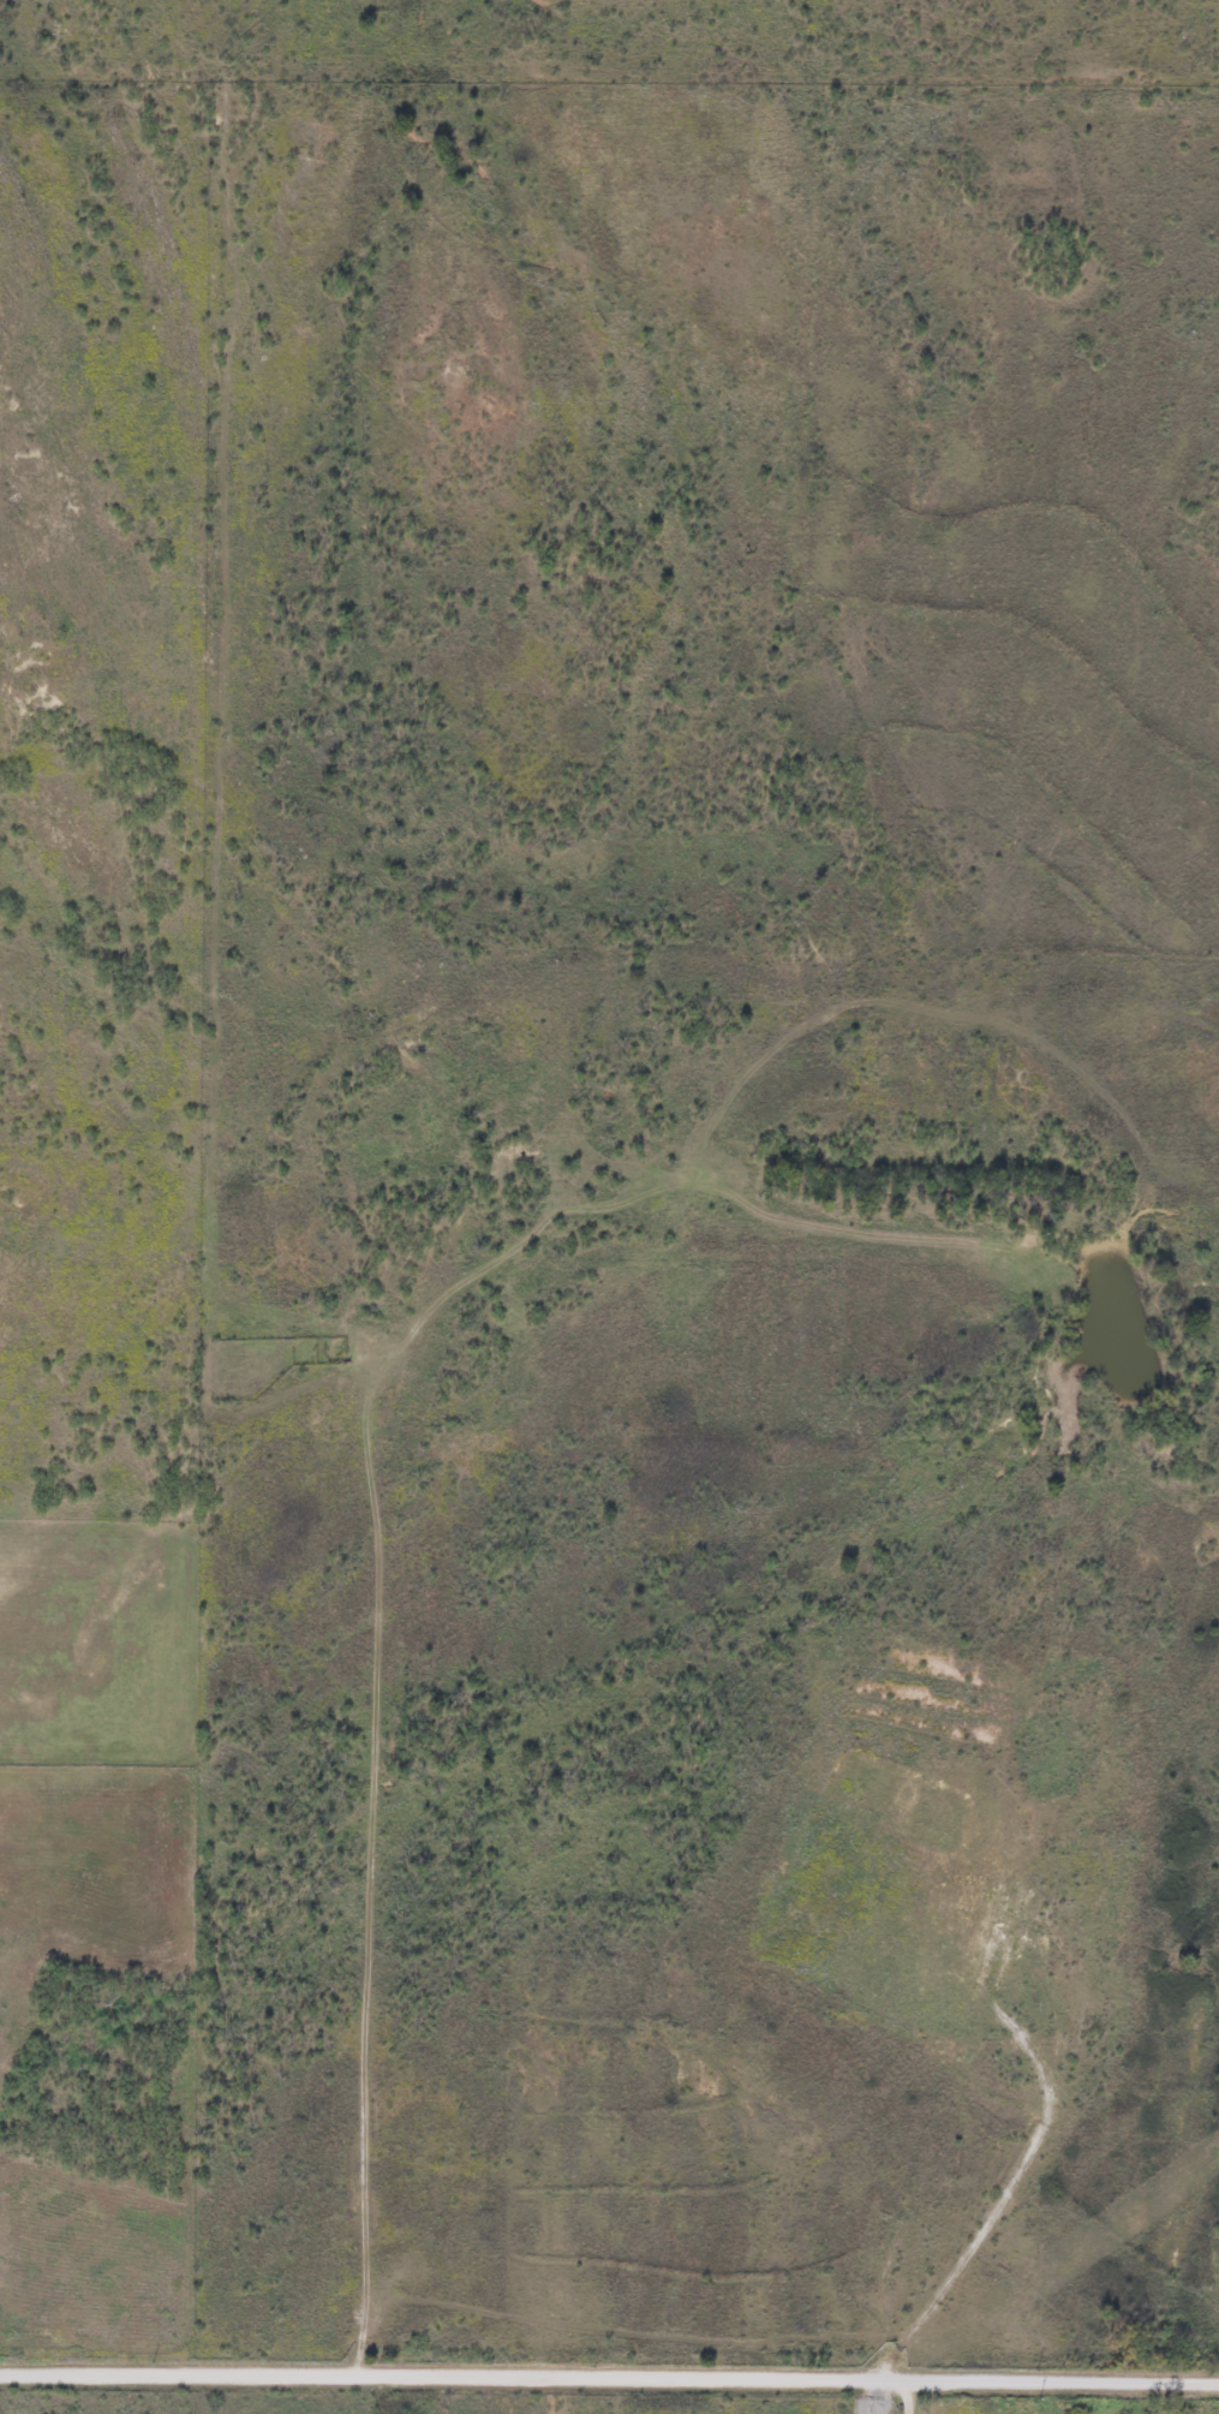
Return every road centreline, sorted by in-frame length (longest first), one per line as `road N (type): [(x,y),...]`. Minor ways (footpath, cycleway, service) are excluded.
road 1 (residential): [(0,2376),(1218,2386)]

